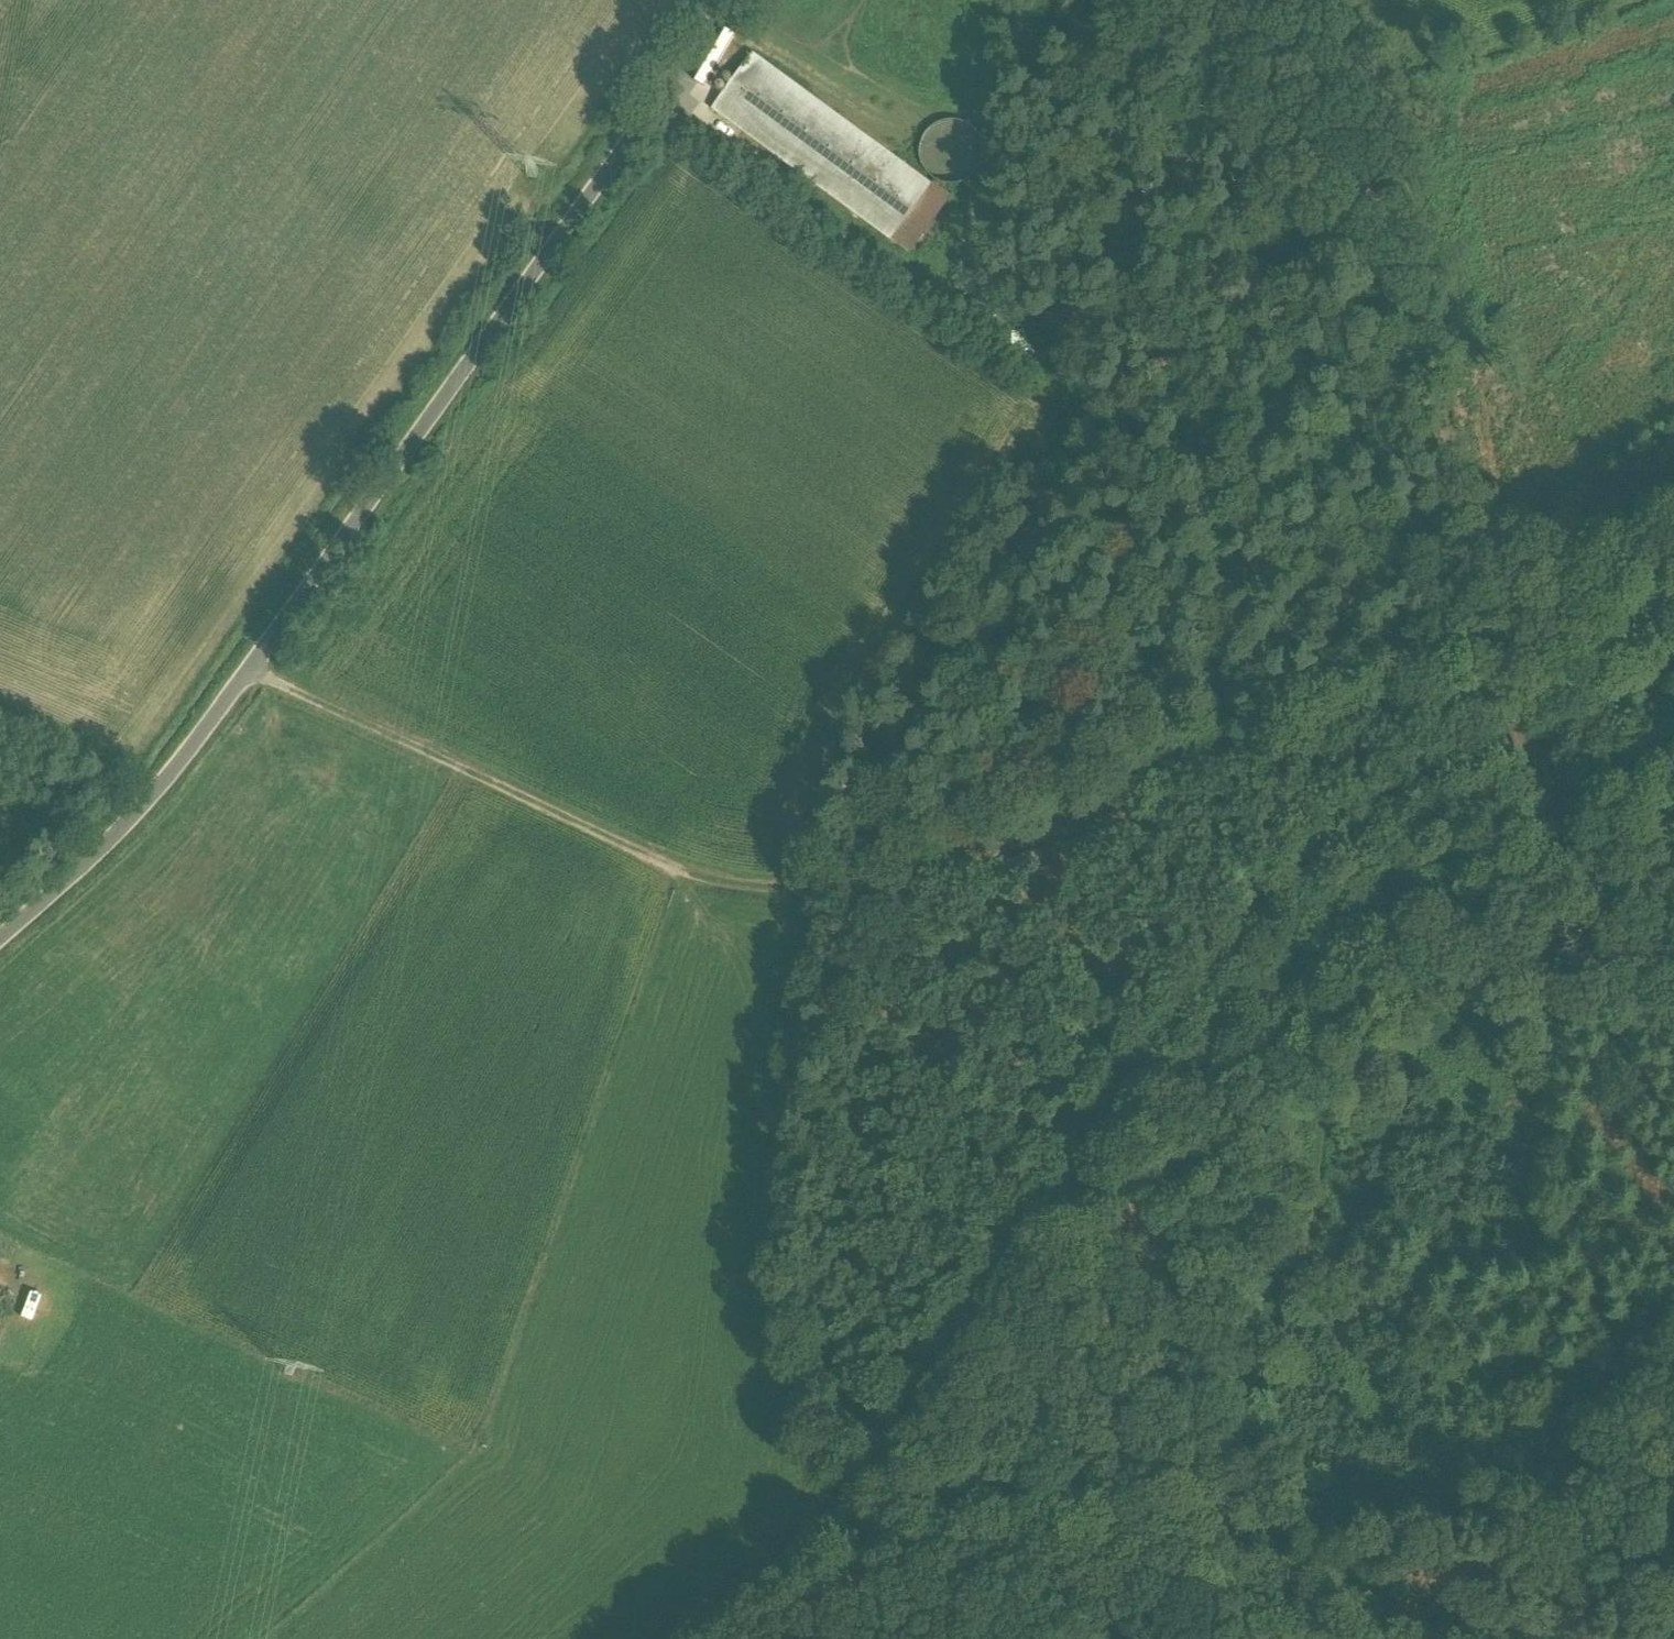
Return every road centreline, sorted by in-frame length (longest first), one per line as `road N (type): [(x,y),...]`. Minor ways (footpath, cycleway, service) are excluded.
road 1 (unclassified): [(731,0),(132,818),(0,933)]
road 2 (track): [(247,671),(703,882),(797,896),(1019,848),(1274,730)]

